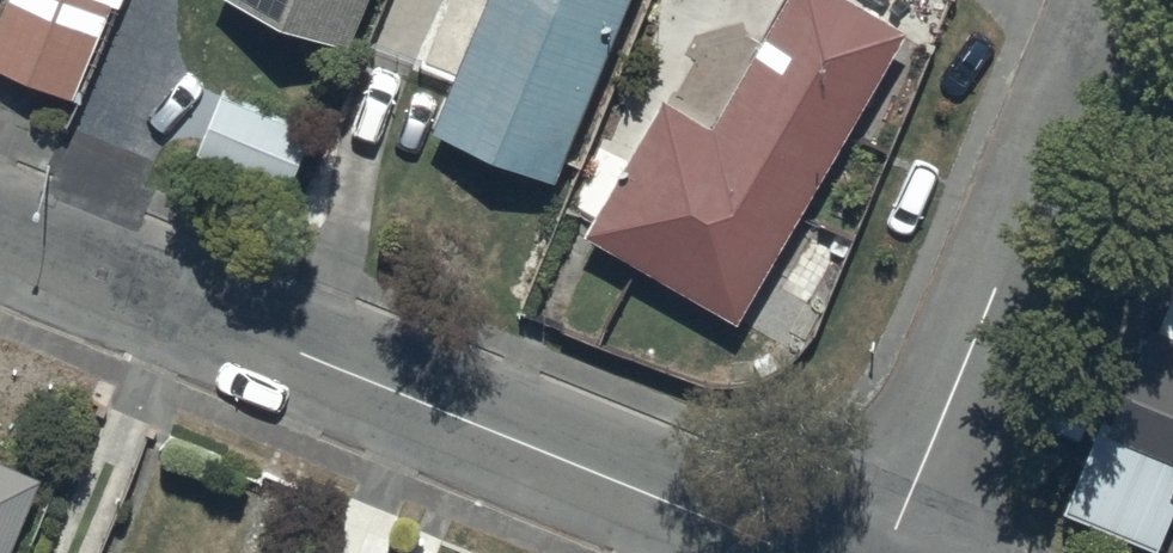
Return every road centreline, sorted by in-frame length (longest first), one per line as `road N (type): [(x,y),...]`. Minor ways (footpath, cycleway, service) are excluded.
road 1 (residential): [(809,552),(0,231)]
road 2 (residential): [(884,552),(1113,0)]

